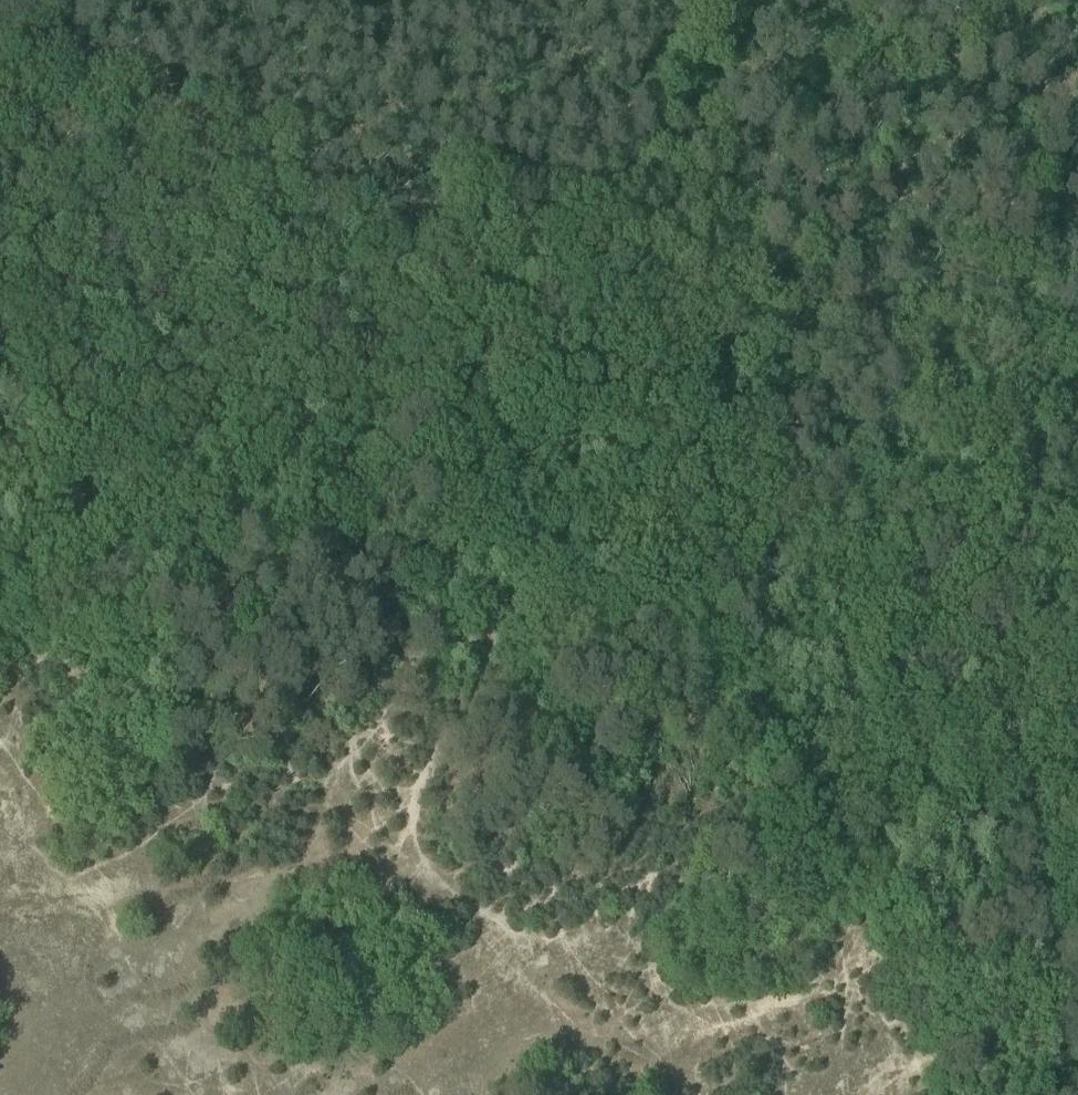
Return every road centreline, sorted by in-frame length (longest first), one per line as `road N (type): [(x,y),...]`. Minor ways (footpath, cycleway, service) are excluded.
road 1 (track): [(639,212),(34,35),(0,13)]
road 2 (track): [(639,212),(665,155),(688,0)]

